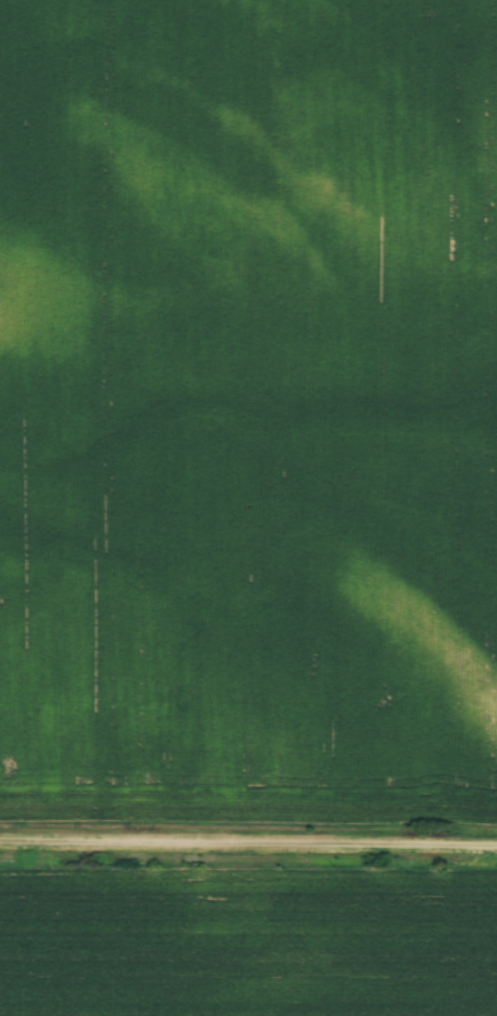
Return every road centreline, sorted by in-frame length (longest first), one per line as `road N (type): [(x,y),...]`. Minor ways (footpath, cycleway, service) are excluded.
road 1 (residential): [(496,855),(0,851)]

